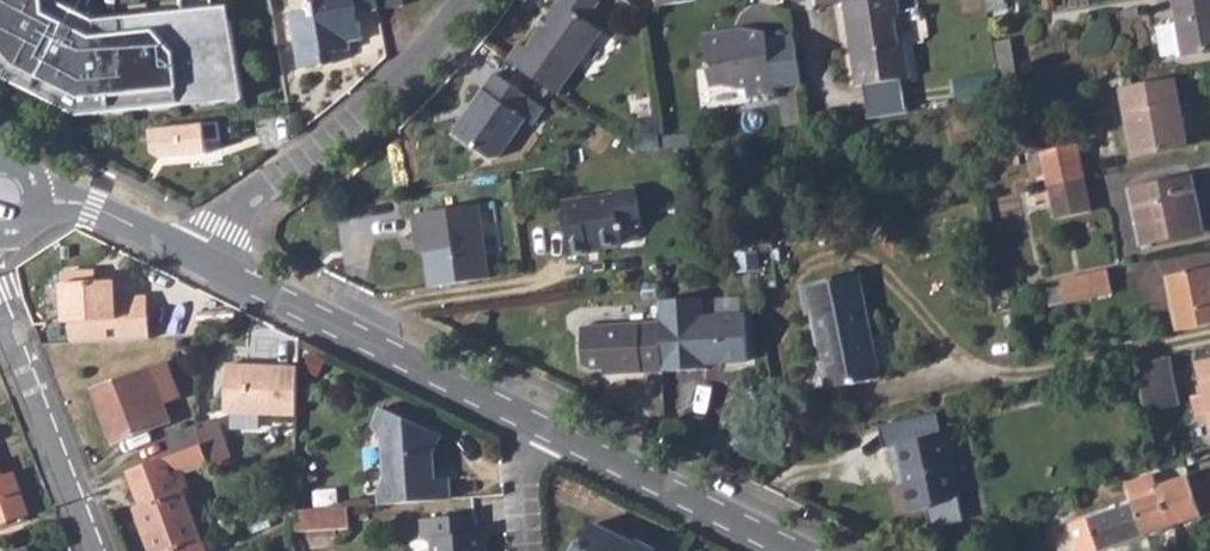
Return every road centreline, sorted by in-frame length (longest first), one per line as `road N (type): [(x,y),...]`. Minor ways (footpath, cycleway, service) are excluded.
road 1 (tertiary): [(534,429),(196,257)]
road 2 (residential): [(196,257),(217,225),(398,83),(471,0)]
road 3 (tertiary): [(787,550),(534,429)]
road 4 (residential): [(0,310),(99,550)]
road 5 (tertiary): [(196,257),(93,208),(32,198)]
road 6 (residential): [(534,429),(523,451),(527,550)]

